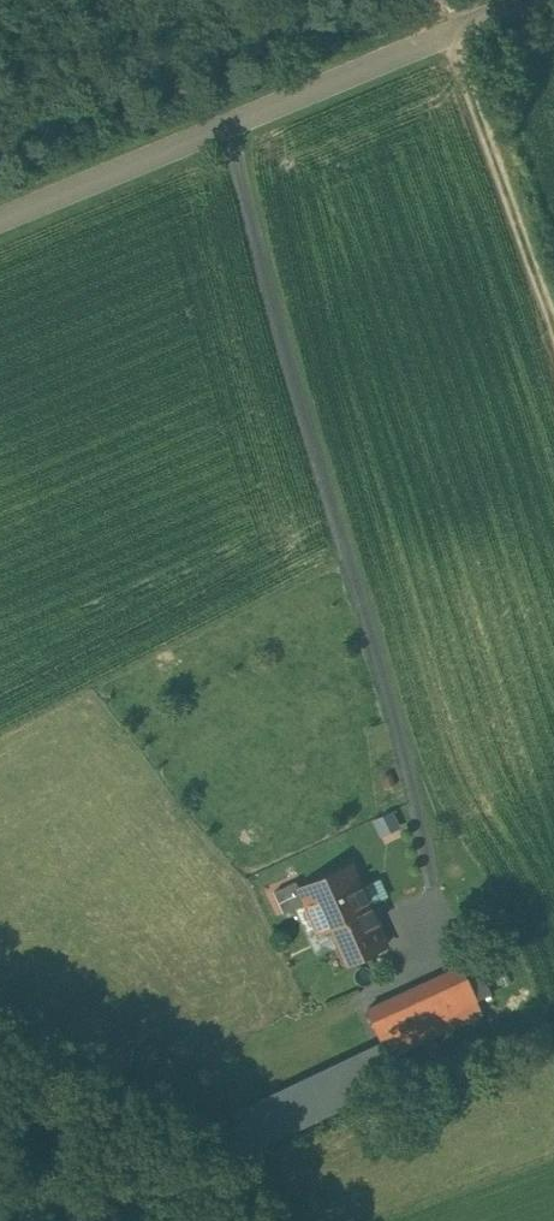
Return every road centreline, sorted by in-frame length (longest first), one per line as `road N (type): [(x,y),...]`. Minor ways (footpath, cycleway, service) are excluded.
road 1 (unclassified): [(526,0),(0,219)]
road 2 (track): [(449,32),(553,323)]

